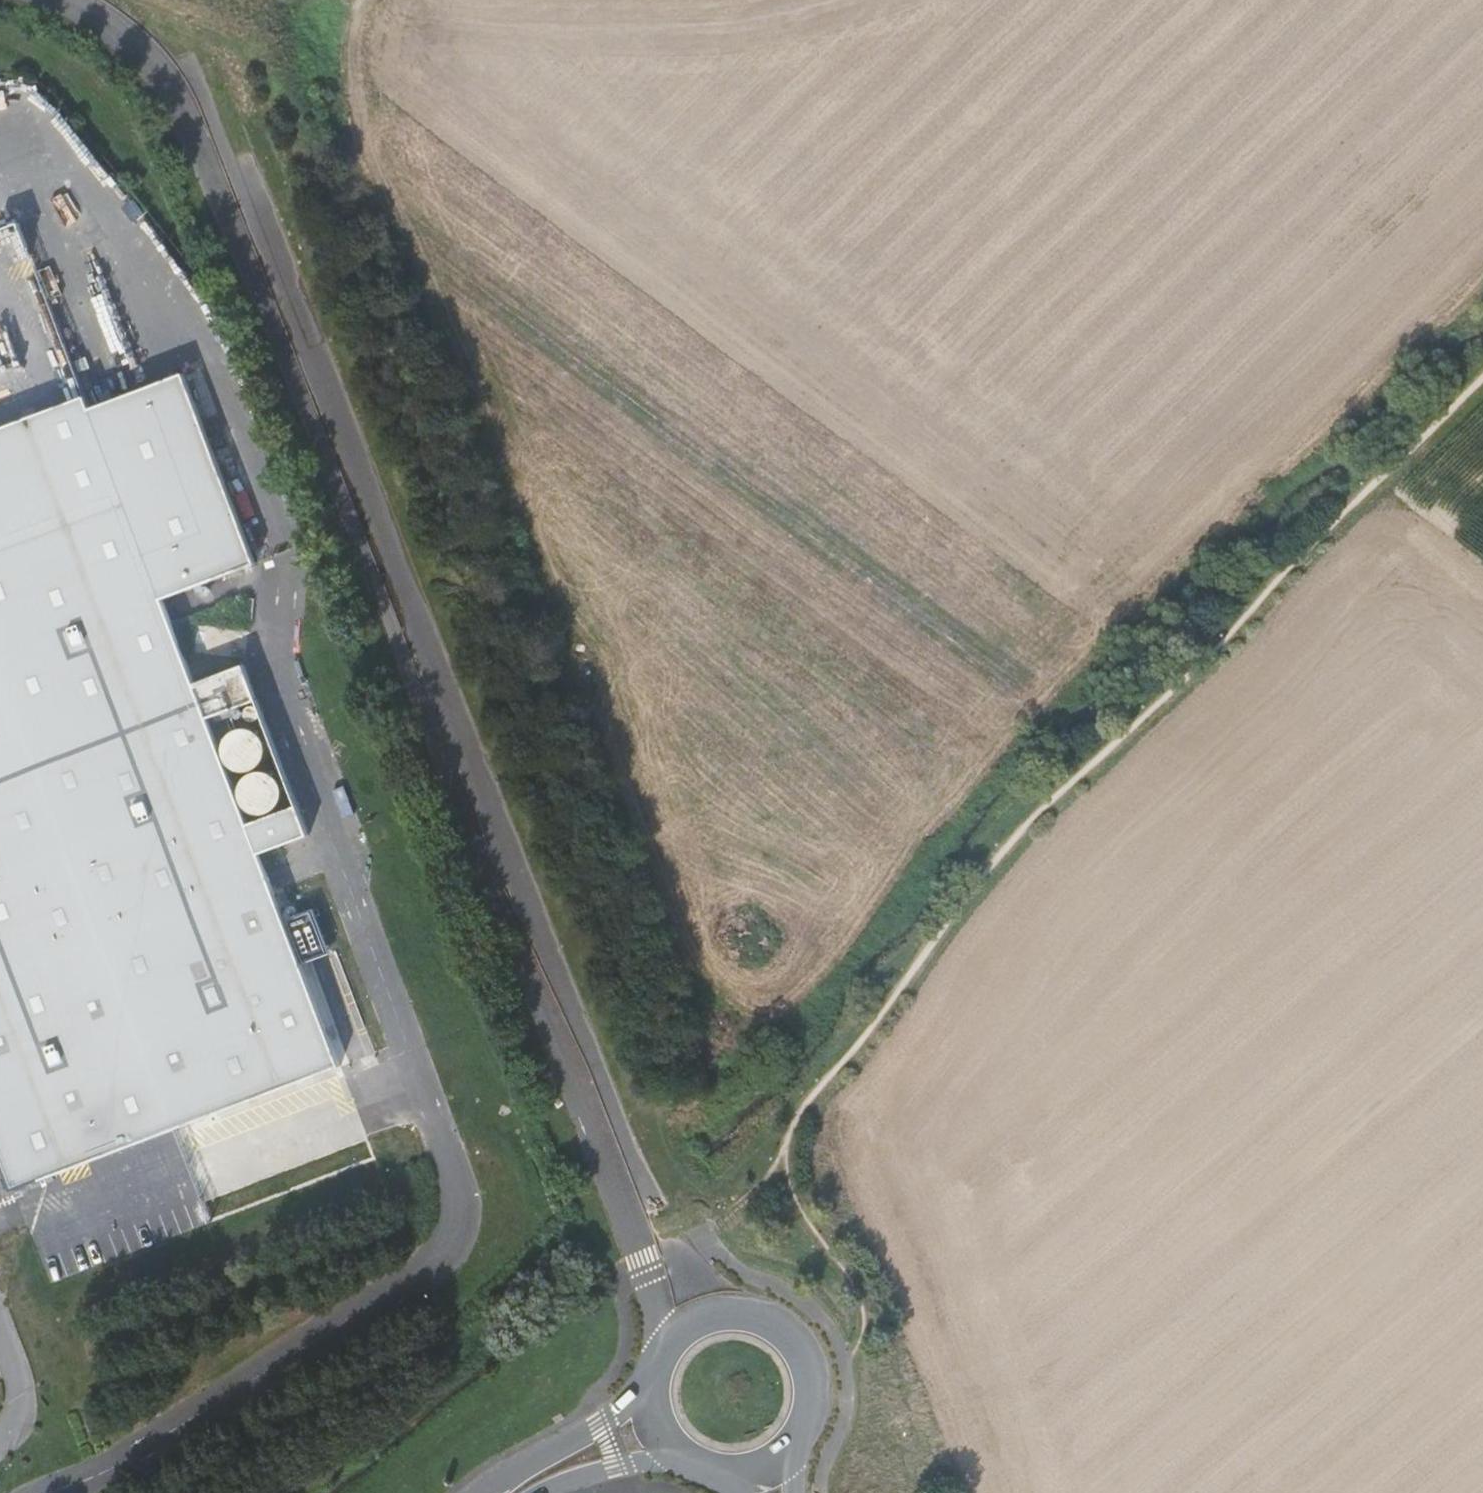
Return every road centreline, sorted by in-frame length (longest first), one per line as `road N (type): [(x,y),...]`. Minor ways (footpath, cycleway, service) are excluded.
road 1 (trunk): [(51,0),(112,28),(178,100),(656,1278),(668,1365)]
road 2 (tertiary): [(788,1466),(820,1422),(823,1394),(801,1344),(778,1327),(724,1320),(698,1331),(668,1365)]
road 3 (tertiary): [(668,1365),(659,1400),(663,1426),(695,1467),(722,1479)]

